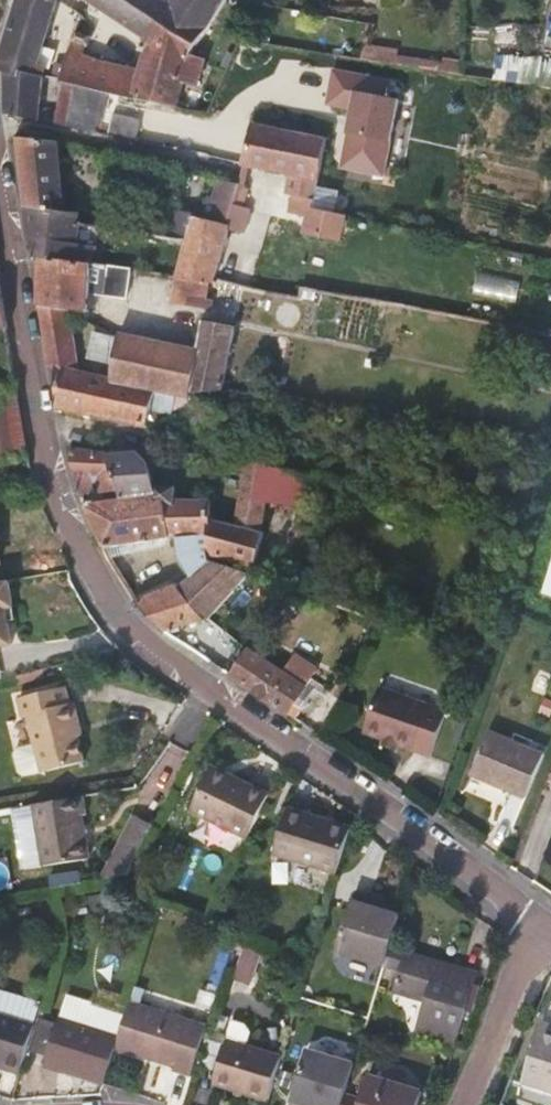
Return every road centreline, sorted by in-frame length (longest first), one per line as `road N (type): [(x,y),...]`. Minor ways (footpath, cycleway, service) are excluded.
road 1 (residential): [(0,174),(44,446),(93,577),(126,621),(205,695),(543,926)]
road 2 (residential): [(462,1104),(543,926)]

